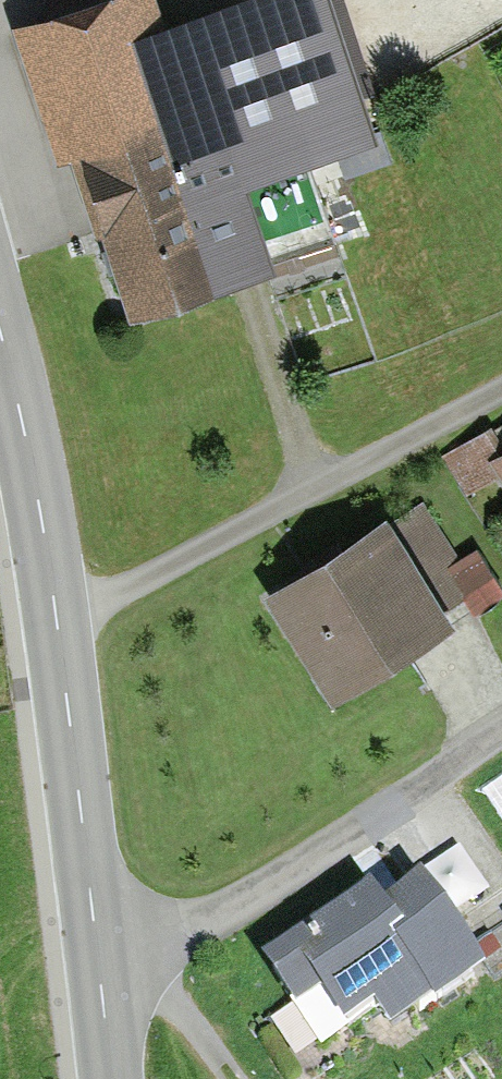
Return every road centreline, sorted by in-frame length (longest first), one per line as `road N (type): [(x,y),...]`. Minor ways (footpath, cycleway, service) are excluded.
road 1 (tertiary): [(100,959),(42,513),(0,322)]
road 2 (residential): [(100,959),(149,953),(501,731)]
road 3 (track): [(149,953),(230,1078)]
road 4 (tertiary): [(114,1078),(100,959)]

